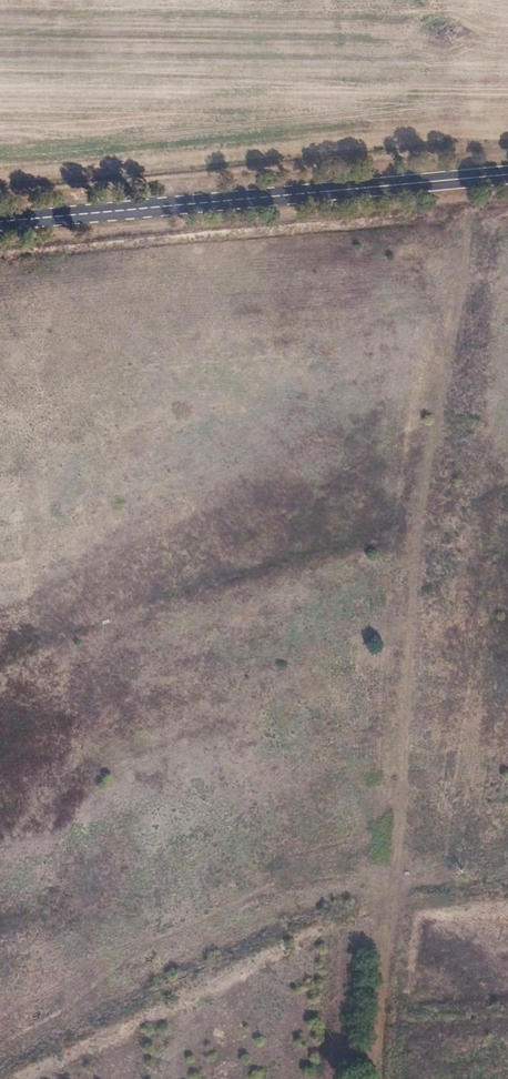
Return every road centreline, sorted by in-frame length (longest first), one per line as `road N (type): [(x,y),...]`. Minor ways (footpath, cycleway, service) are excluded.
road 1 (track): [(373,1078),(417,570),(469,218)]
road 2 (unclassified): [(507,176),(0,223)]
road 3 (track): [(381,980),(410,1015),(507,1010)]

